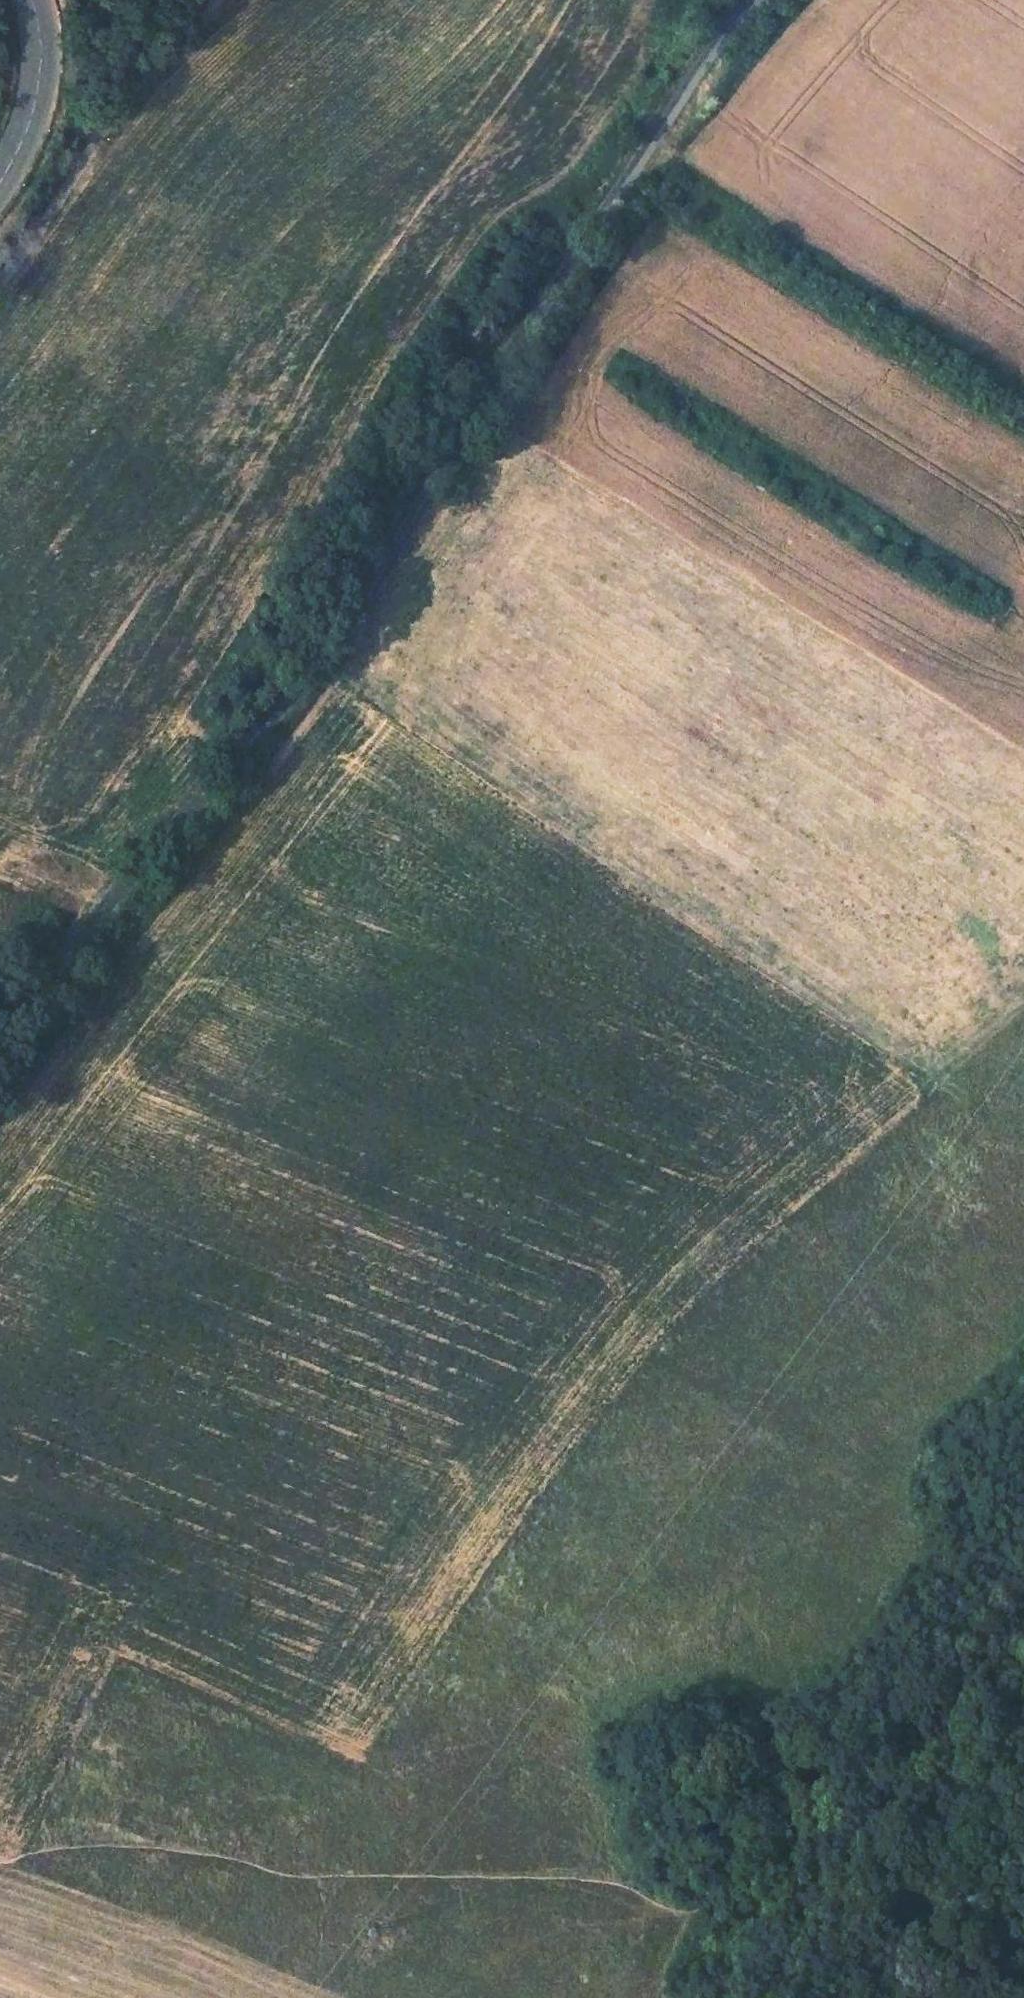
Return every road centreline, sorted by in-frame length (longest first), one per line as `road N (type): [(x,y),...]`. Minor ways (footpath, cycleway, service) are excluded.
road 1 (unclassified): [(0,1032),(317,658),(615,192),(760,0)]
road 2 (secondary): [(33,0),(44,30),(42,81),(0,182)]

